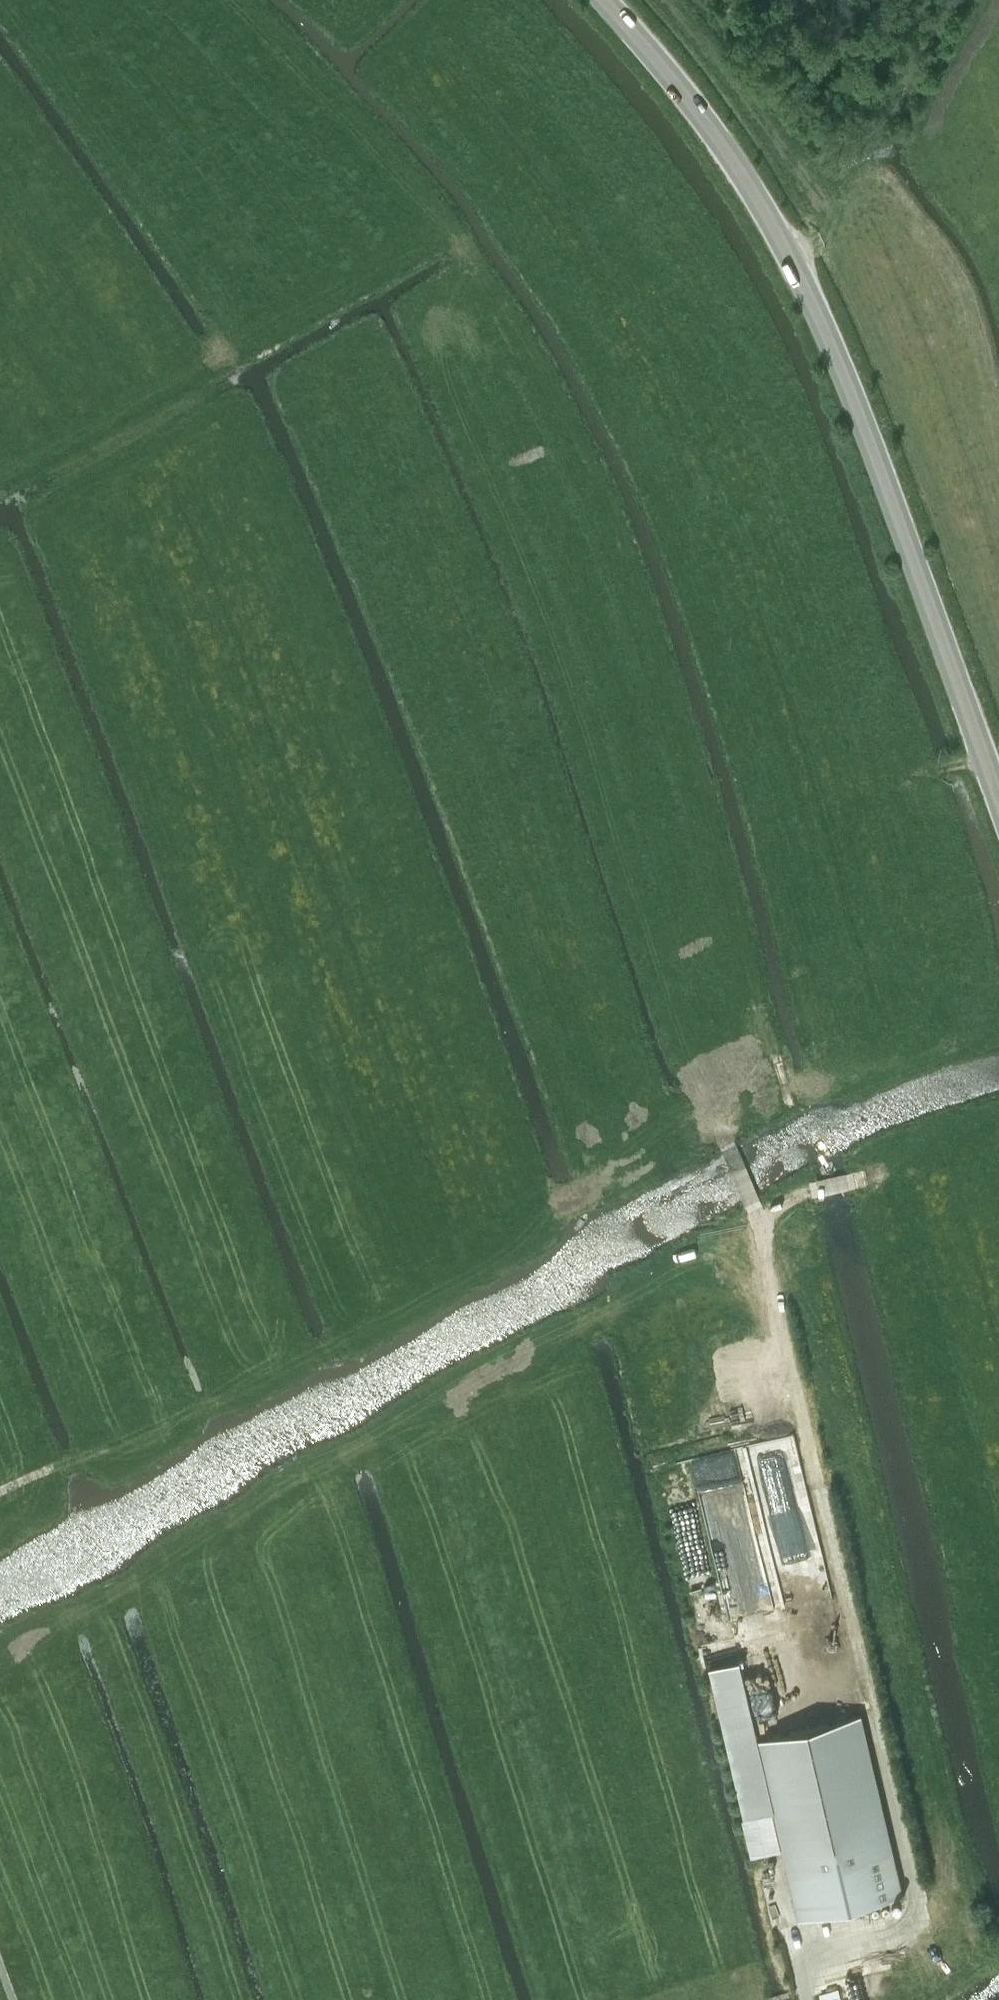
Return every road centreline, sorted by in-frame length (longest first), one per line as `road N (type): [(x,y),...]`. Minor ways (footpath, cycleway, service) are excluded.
road 1 (tertiary): [(998,798),(796,258),(723,144),(596,0)]

